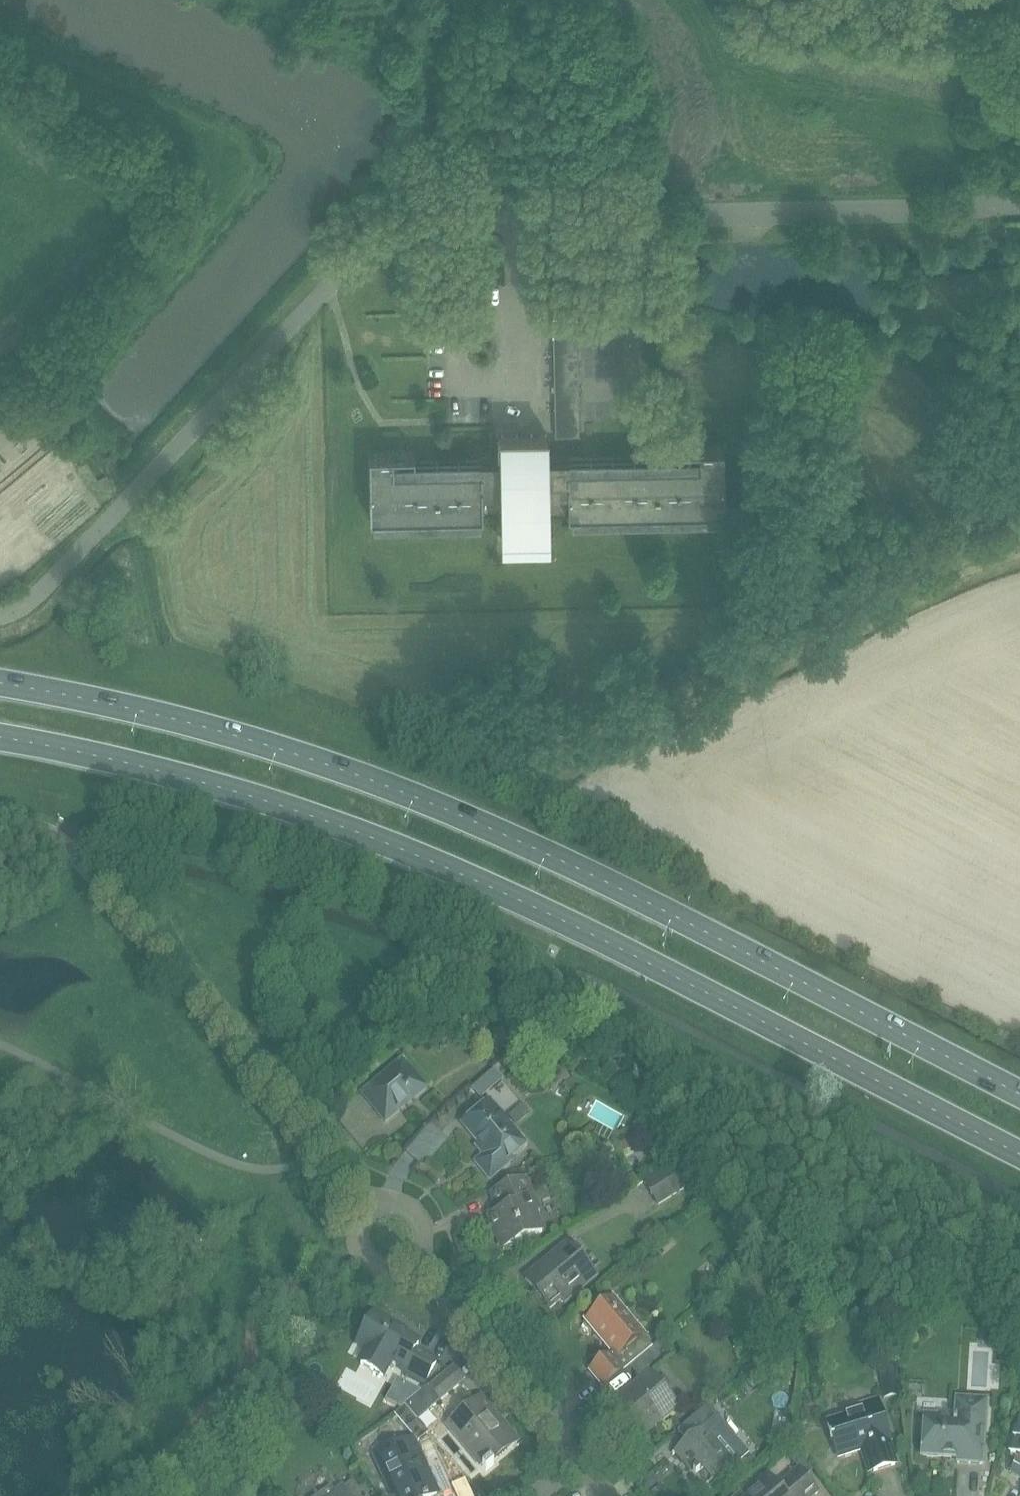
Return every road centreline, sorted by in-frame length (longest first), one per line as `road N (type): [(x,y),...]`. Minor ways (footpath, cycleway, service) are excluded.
road 1 (unclassified): [(0,617),(35,600),(355,257),(412,224),(746,213),(993,194),(1019,185)]
road 2 (primary): [(0,738),(186,778),(416,854),(648,961),(1019,1155)]
road 3 (primary): [(1019,1094),(663,909),(432,801),(200,725),(0,685)]
road 4 (unclassified): [(326,1154),(63,841),(0,820)]
road 5 (residential): [(583,1464),(417,1262)]
road 6 (unclassified): [(1019,113),(970,47),(959,0)]
road 7 (residential): [(372,1204),(354,1229),(361,1259),(388,1273),(417,1262)]

